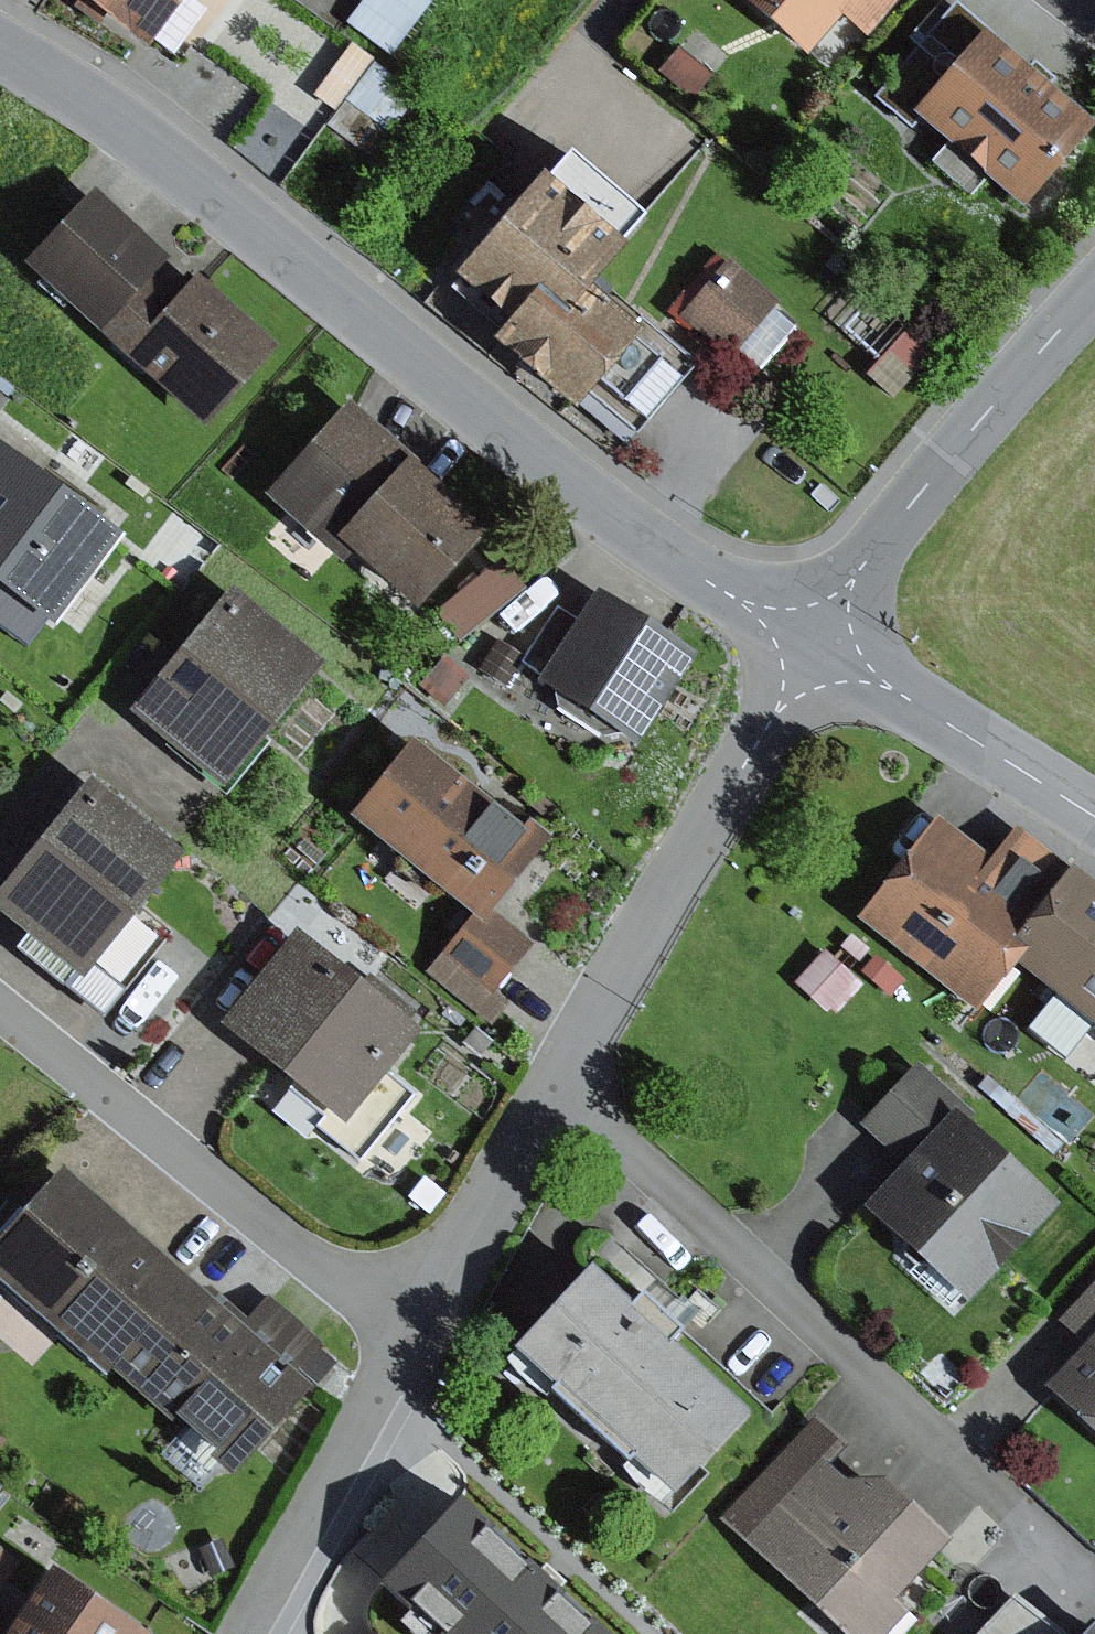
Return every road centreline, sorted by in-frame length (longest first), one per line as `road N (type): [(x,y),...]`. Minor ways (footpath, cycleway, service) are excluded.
road 1 (tertiary): [(0,49),(151,144),(632,530),(812,648)]
road 2 (residential): [(812,648),(413,1331)]
road 3 (residential): [(413,1331),(352,1295),(0,1010)]
road 4 (residential): [(812,648),(939,463),(1094,294)]
road 5 (residential): [(413,1331),(243,1633)]
road 6 (tertiary): [(812,648),(1094,816)]

